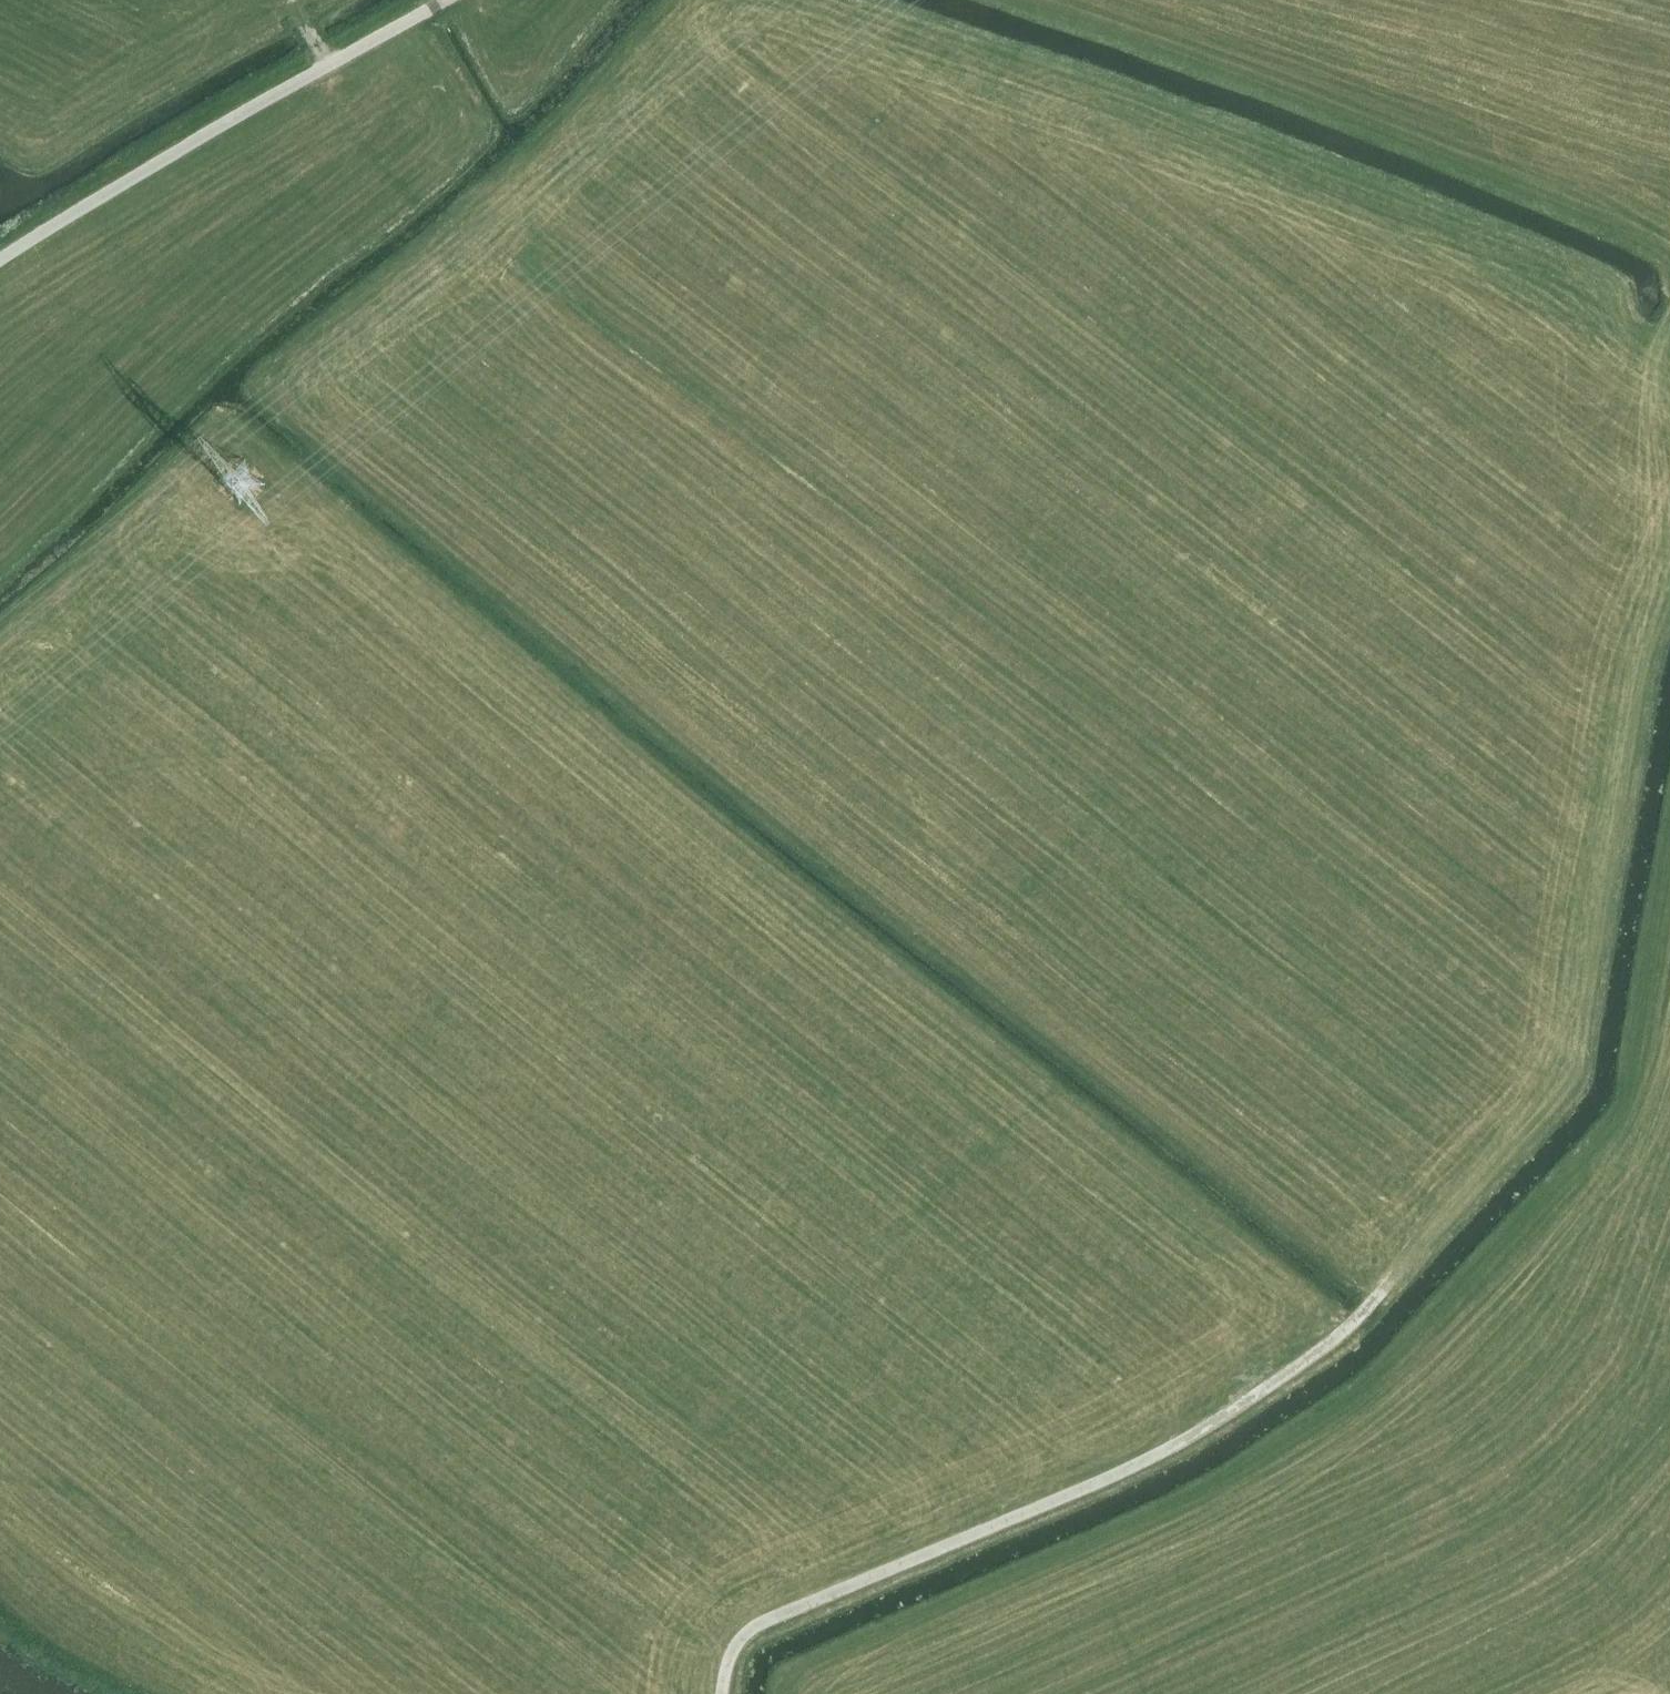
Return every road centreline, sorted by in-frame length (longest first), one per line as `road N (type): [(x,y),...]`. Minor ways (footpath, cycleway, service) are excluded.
road 1 (track): [(1384,1288),(1331,1342),(1164,1452),(753,1629),(733,1652),(723,1693)]
road 2 (unclassified): [(0,260),(447,0)]

